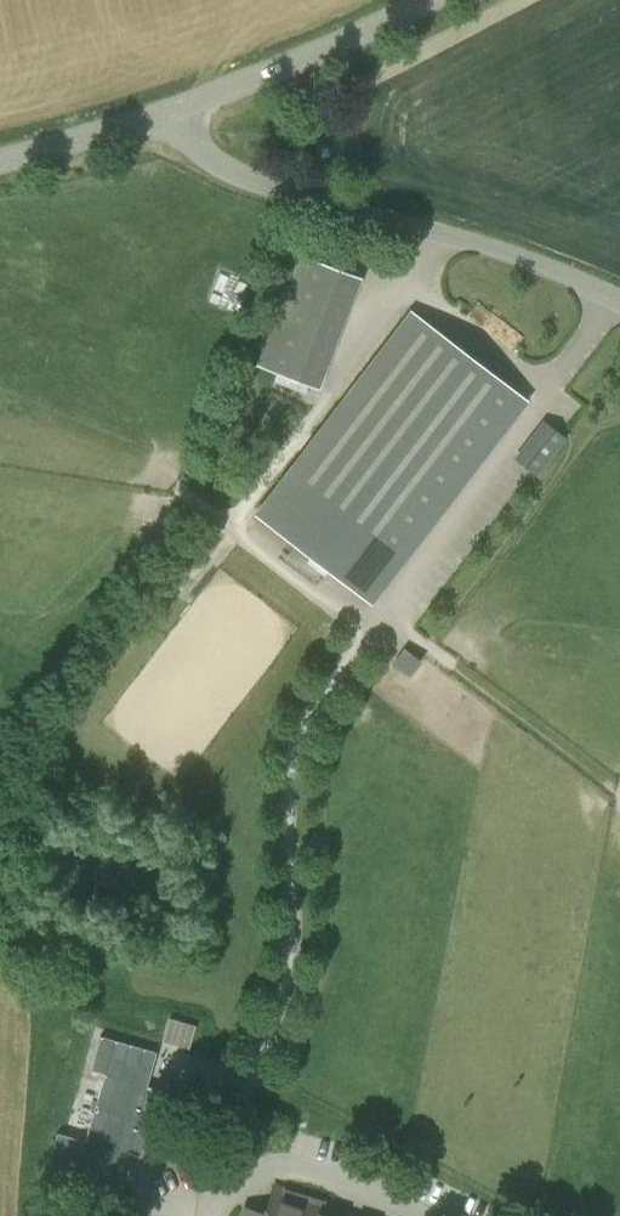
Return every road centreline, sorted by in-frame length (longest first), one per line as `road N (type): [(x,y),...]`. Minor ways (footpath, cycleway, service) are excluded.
road 1 (unclassified): [(619,298),(540,262),(225,170),(190,144),(176,110)]
road 2 (tertiary): [(176,110),(424,0)]
road 3 (residential): [(213,1215),(231,1191),(282,1164),(341,1178),(421,1215)]
road 4 (tertiary): [(0,162),(176,110)]

